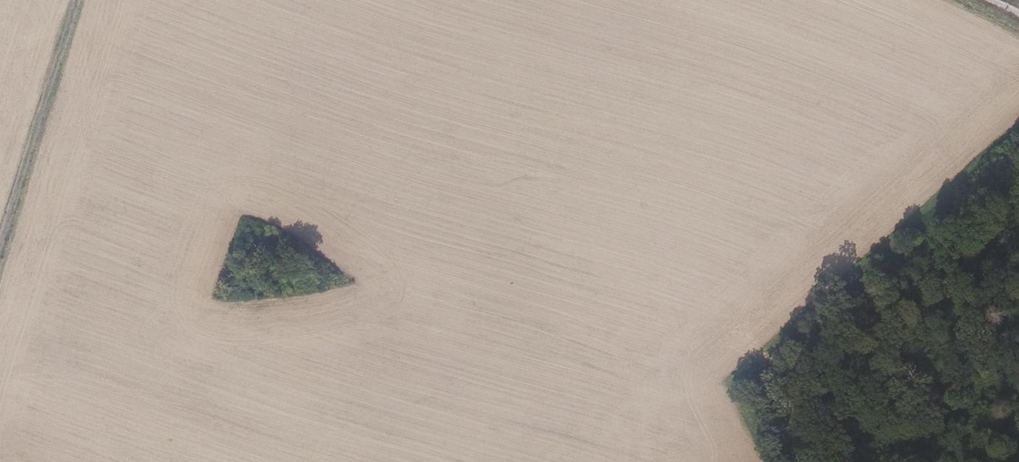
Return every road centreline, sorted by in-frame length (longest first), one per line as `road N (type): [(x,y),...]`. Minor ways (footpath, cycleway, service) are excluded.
road 1 (track): [(0,252),(79,0)]

